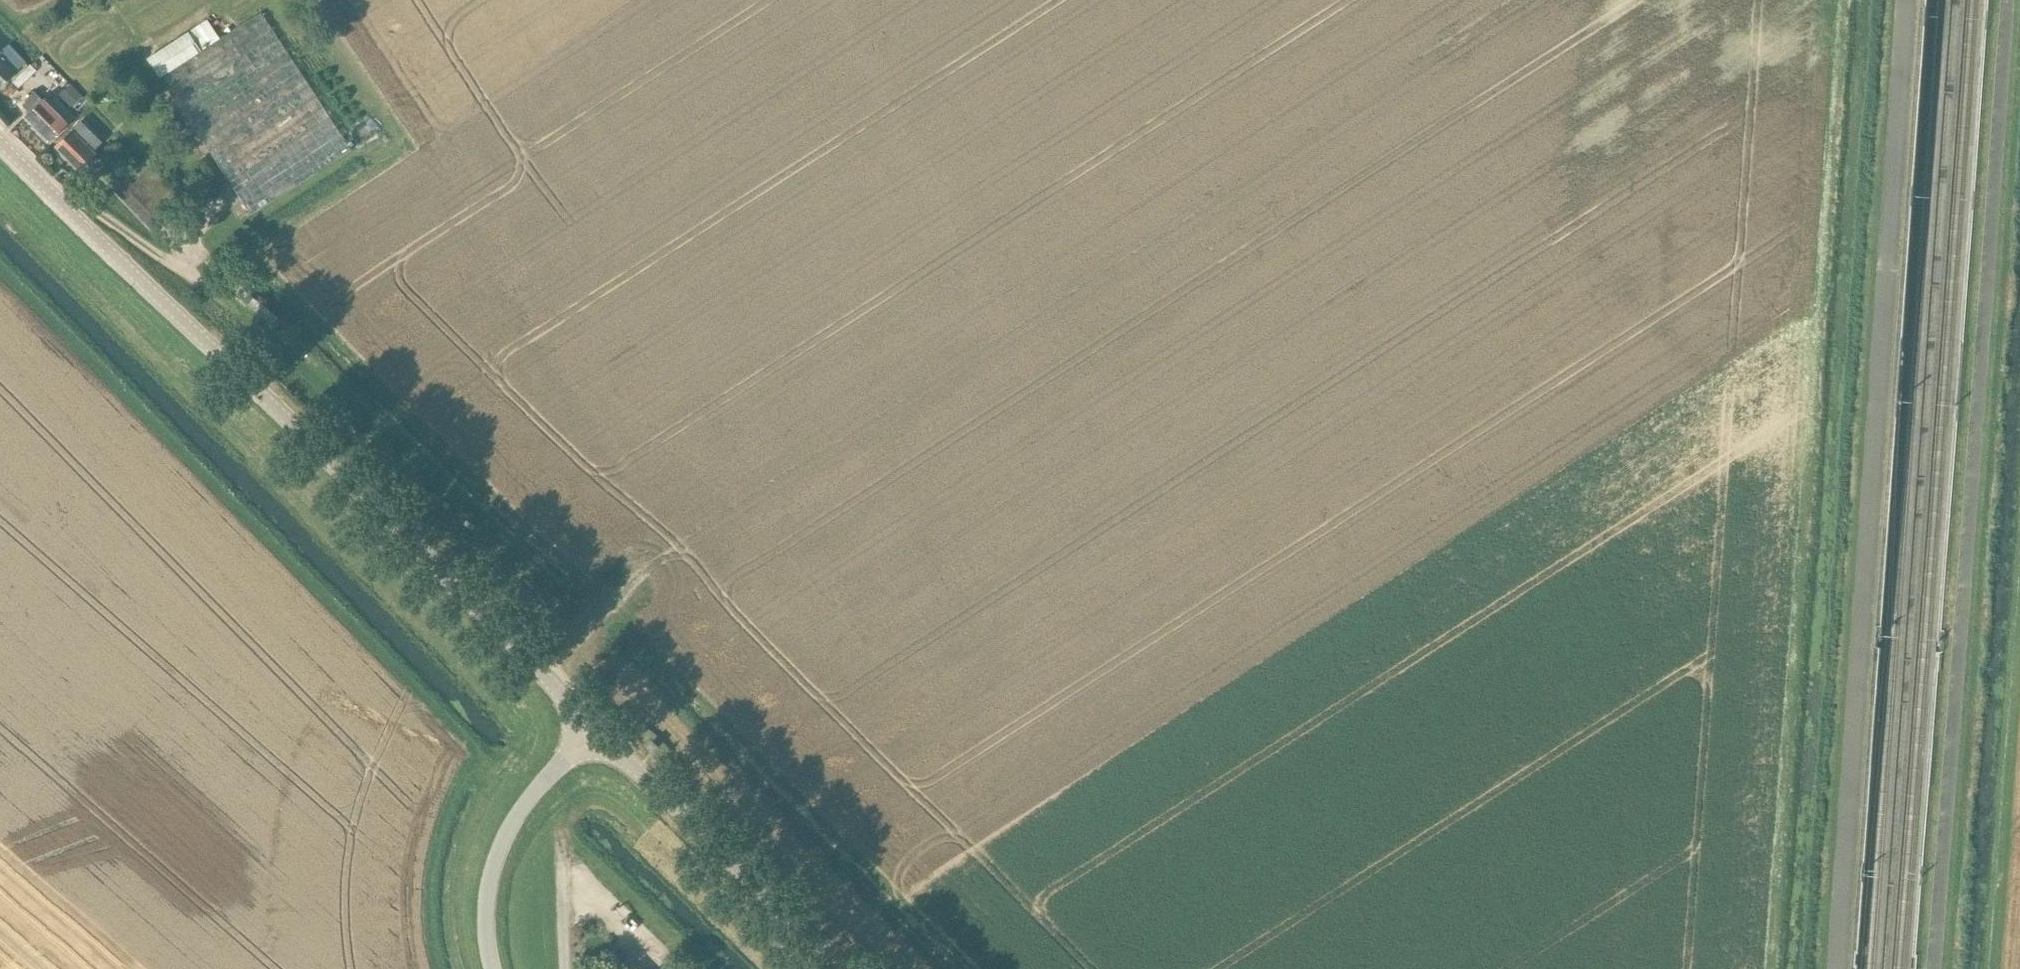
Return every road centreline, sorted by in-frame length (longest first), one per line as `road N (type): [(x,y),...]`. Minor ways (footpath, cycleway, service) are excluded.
road 1 (tertiary): [(594,725),(0,139)]
road 2 (tertiary): [(838,968),(594,725)]
road 3 (unclassified): [(491,968),(485,910),(502,843),(594,725)]

